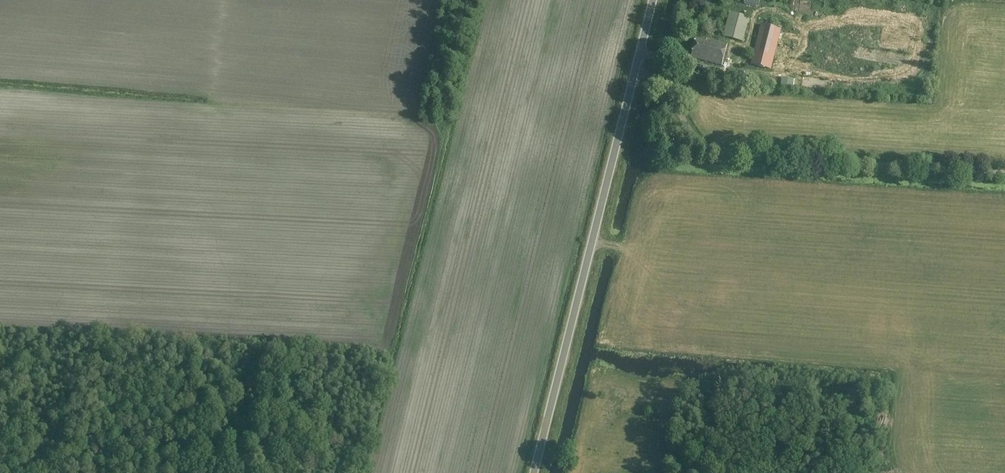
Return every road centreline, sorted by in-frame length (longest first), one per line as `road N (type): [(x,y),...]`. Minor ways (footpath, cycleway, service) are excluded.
road 1 (unclassified): [(534,472),(654,0)]
road 2 (track): [(636,71),(668,92),(689,138),(714,154),(1004,175)]

